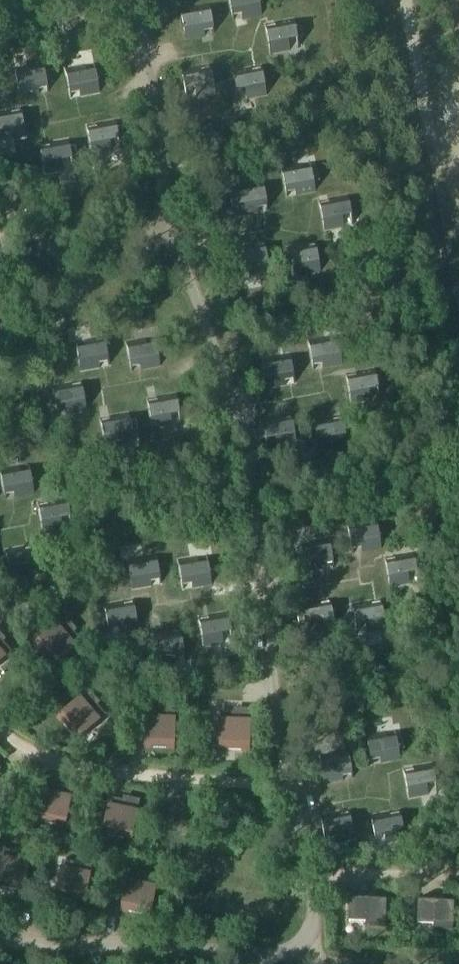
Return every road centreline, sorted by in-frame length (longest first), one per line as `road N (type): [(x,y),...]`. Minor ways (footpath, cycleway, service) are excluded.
road 1 (track): [(407,0),(458,262),(458,318)]

